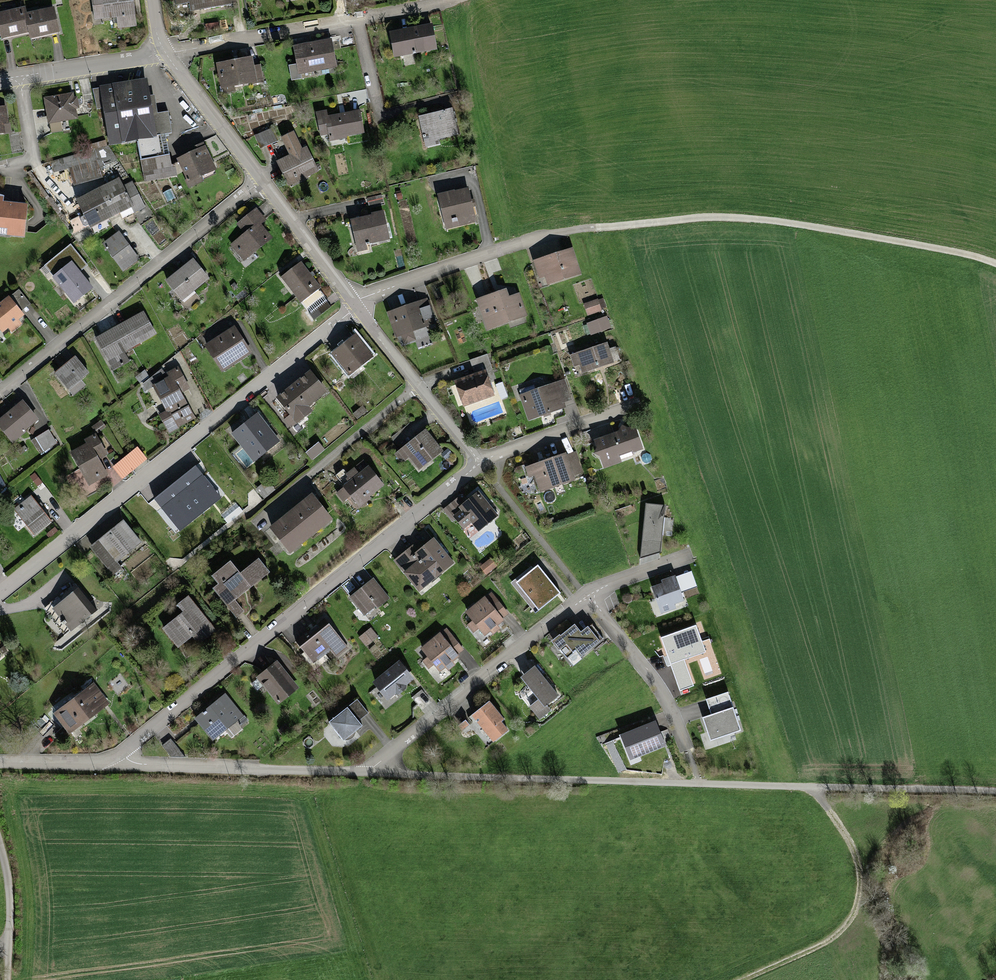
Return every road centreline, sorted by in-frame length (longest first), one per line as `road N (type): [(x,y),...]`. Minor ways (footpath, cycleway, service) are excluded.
road 1 (residential): [(995,791),(382,776)]
road 2 (residential): [(121,763),(136,743),(478,467)]
road 3 (residential): [(0,596),(357,307)]
road 4 (track): [(995,262),(947,246),(754,217),(687,217),(552,235)]
road 5 (residential): [(0,393),(260,181)]
road 6 (residential): [(165,54),(448,3)]
road 7 (residential): [(587,600),(511,654),(382,776)]
road 8 (residential): [(121,763),(382,776)]
road 9 (track): [(815,790),(857,864),(858,910),(825,952),(759,979)]
road 10 (residential): [(357,307),(552,235)]
road 11 (residential): [(261,519),(417,388)]
road 12 (residential): [(587,600),(658,687),(690,748)]
road 13 (residential): [(478,467),(632,406)]
road 14 (residential): [(260,181),(357,307)]
road 15 (residential): [(165,54),(260,181)]
road 16 (residential): [(20,77),(165,54)]
road 17 (residential): [(0,761),(121,763)]

